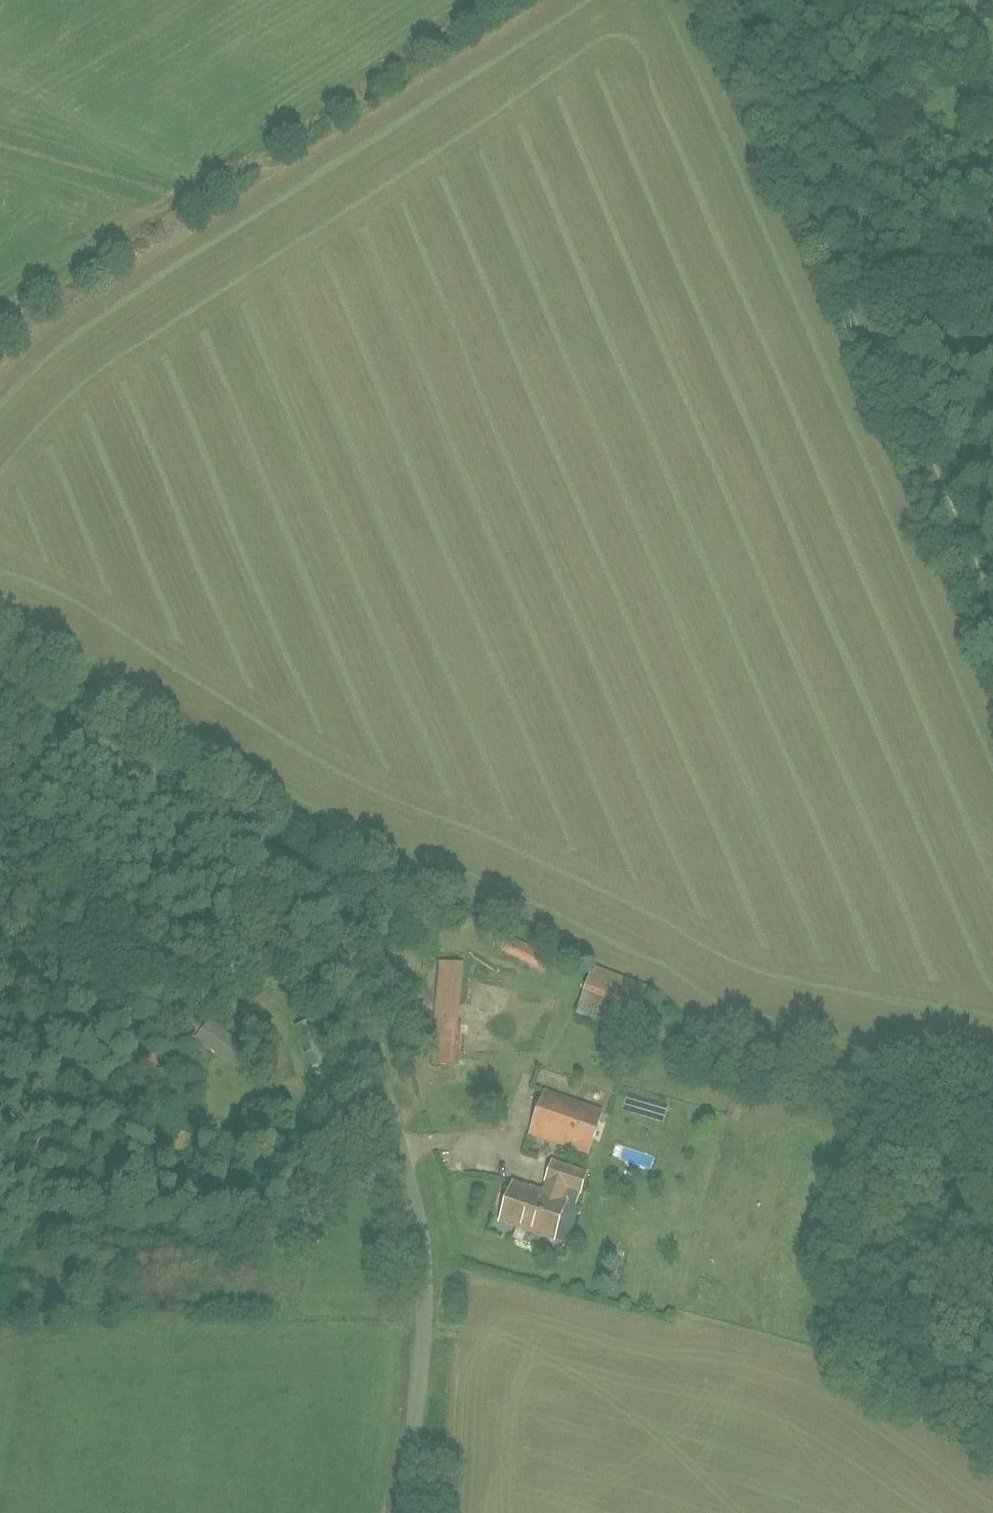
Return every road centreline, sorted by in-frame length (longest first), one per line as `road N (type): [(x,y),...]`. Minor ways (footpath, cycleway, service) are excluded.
road 1 (unclassified): [(403,1512),(428,1292),(417,1205),(350,922),(300,856),(258,825),(121,759),(0,682)]
road 2 (residential): [(992,623),(730,0)]

